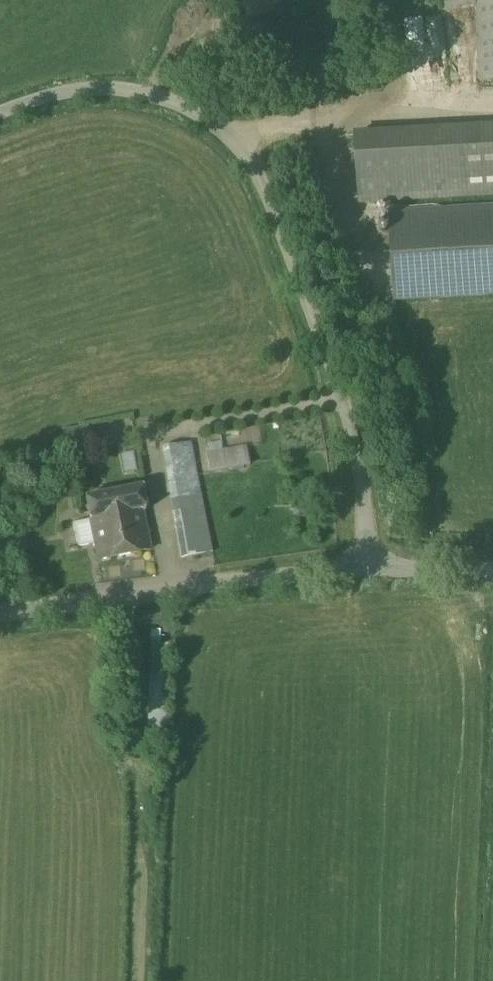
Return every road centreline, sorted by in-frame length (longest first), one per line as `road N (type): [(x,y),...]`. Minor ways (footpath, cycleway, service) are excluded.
road 1 (unclassified): [(372,569),(346,405),(256,170),(230,130),(162,97),(116,87),(59,92),(0,113)]
road 2 (tertiary): [(372,569),(0,613)]
road 3 (tertiary): [(492,571),(372,569)]

